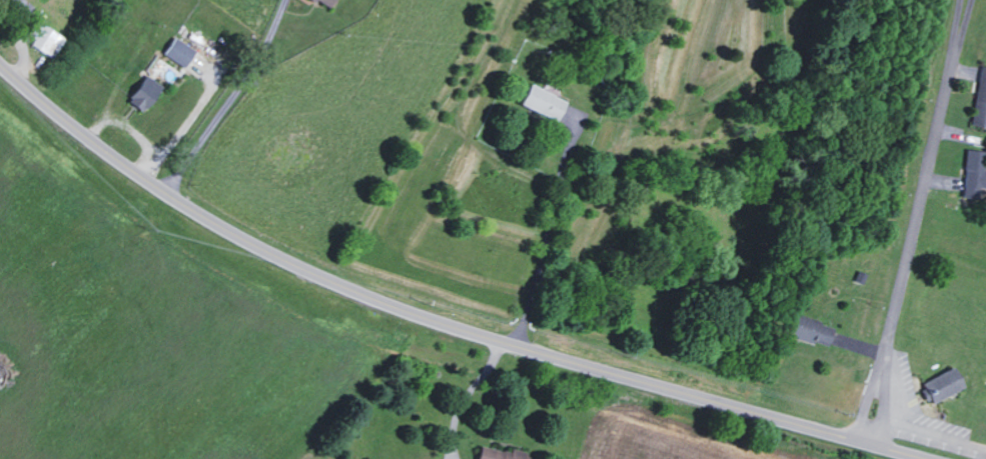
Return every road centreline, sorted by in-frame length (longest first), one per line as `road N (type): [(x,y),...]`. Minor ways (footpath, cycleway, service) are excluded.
road 1 (secondary): [(922,458),(540,354),(336,284),(166,194),(0,65)]
road 2 (residential): [(858,442),(965,0)]
road 3 (residential): [(884,449),(900,280)]

